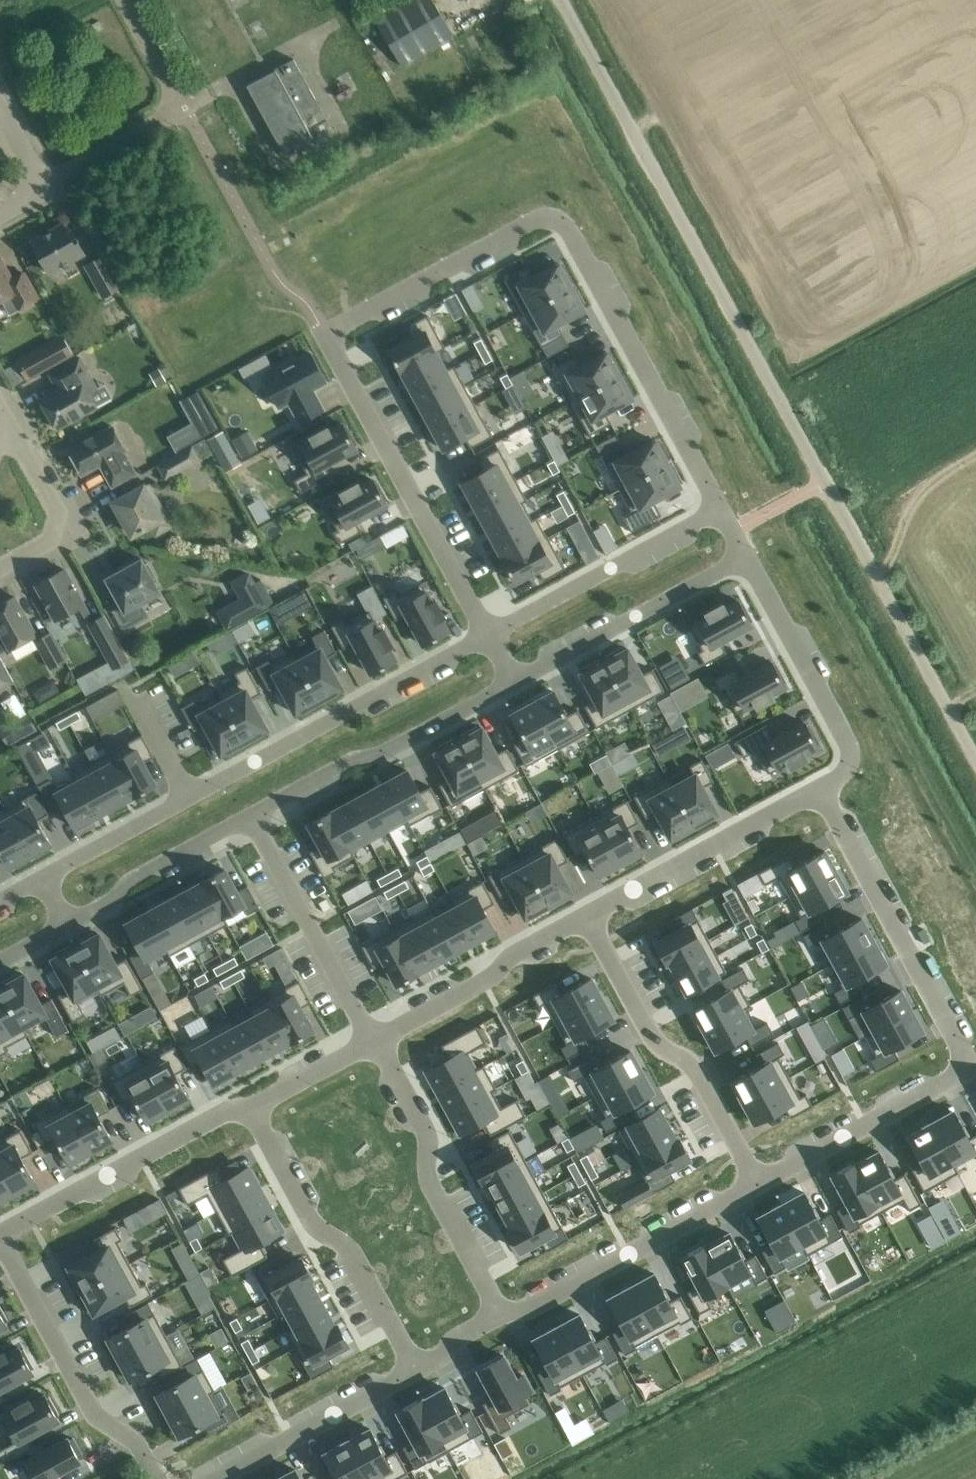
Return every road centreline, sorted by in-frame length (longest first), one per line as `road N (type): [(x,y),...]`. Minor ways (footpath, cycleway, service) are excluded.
road 1 (residential): [(720,509),(568,227),(535,218),(325,332),(487,633)]
road 2 (unclassified): [(975,759),(562,0)]
road 3 (residential): [(821,787),(963,1064),(948,1081),(759,1184)]
road 4 (residential): [(67,923),(111,900),(132,878),(513,681)]
road 5 (residential): [(487,633),(43,877)]
road 6 (residential): [(585,914),(654,1040),(692,1065),(759,1184)]
road 7 (residential): [(247,1105),(313,1222),(346,1246),(415,1370)]
road 8 (residential): [(500,1313),(429,1179),(429,1138),(376,1038)]
road 9 (residential): [(759,1184),(528,1308),(500,1313)]
road 10 (residential): [(158,1478),(140,1446),(95,1414),(0,1240)]
road 11 (residential): [(0,1232),(226,1108),(247,1105)]
road 12 (residential): [(821,787),(848,763),(847,739),(746,555)]
road 13 (residential): [(585,914),(821,787)]
road 14 (residential): [(513,681),(746,555)]
road 15 (residential): [(720,509),(487,633)]
road 16 (residential): [(376,1038),(585,914)]
road 17 (residential): [(415,1370),(215,1478)]
road 18 (residential): [(0,567),(51,539),(58,513),(4,413)]
road 19 (residential): [(247,1105),(376,1038)]
road 20 (residential): [(0,213),(36,184),(0,110)]

